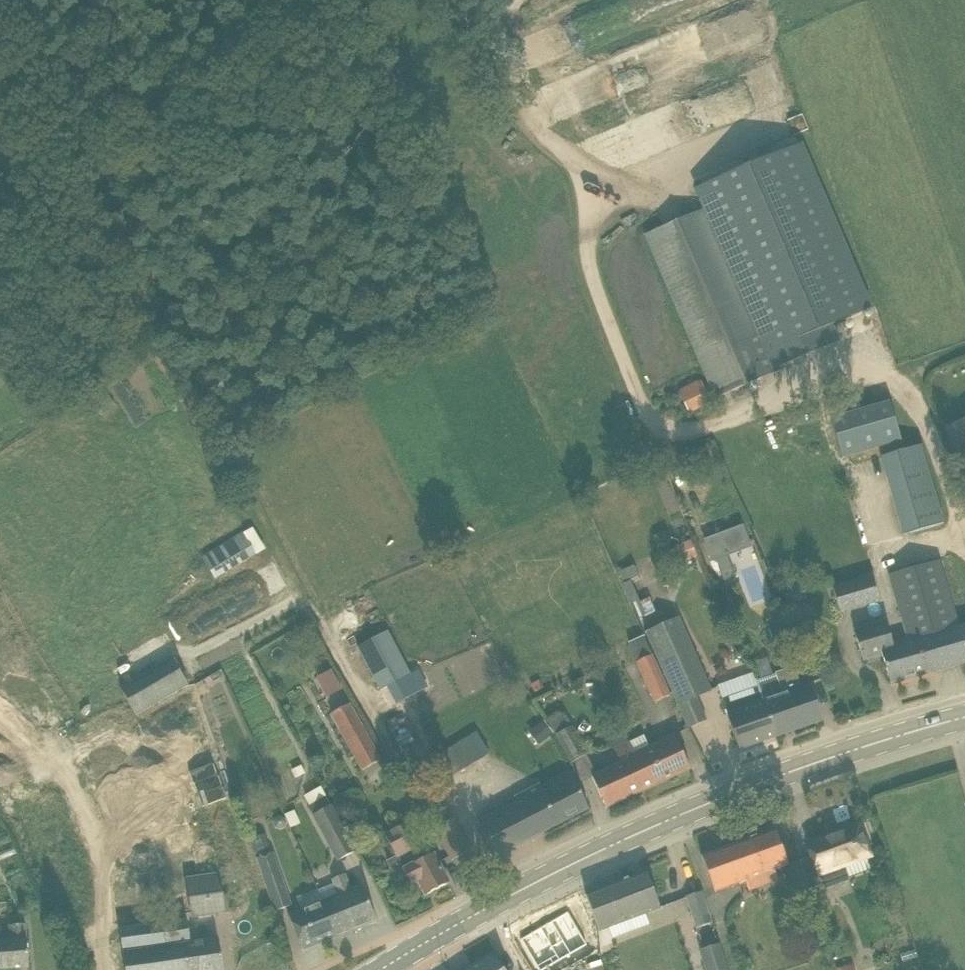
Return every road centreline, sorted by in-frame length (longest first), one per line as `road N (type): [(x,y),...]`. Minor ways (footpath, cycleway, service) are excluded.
road 1 (track): [(505,898),(457,808),(403,774),(375,727),(180,385),(28,79),(16,39),(0,25)]
road 2 (tertiary): [(384,969),(576,862),(738,793),(964,719)]

